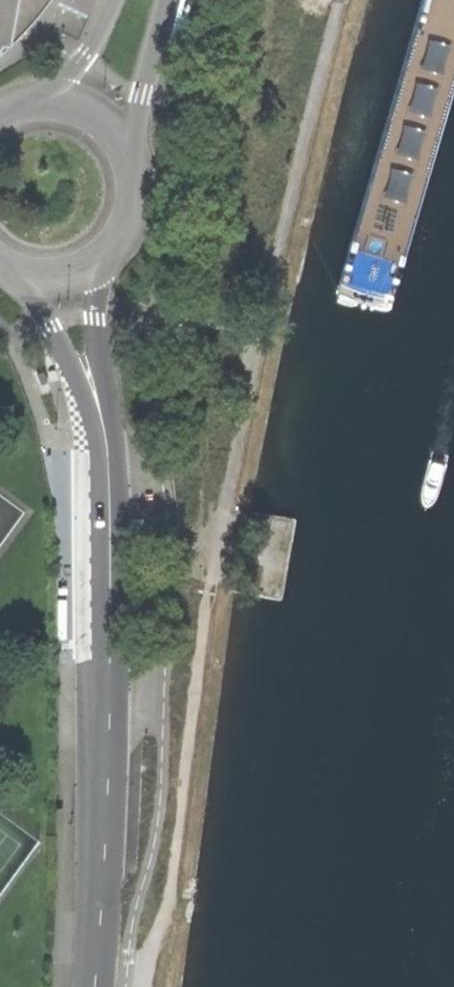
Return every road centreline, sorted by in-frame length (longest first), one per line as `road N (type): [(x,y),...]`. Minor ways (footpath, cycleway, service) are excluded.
road 1 (secondary): [(107,648),(120,519),(103,314),(108,259)]
road 2 (secondary): [(22,275),(80,384),(98,449),(107,648)]
road 3 (secondary): [(94,986),(107,648)]
road 4 (secondary): [(126,137),(164,0)]
road 5 (secondary): [(108,259),(126,239),(142,188),(126,137)]
road 6 (secondary): [(122,0),(92,57),(51,97)]

